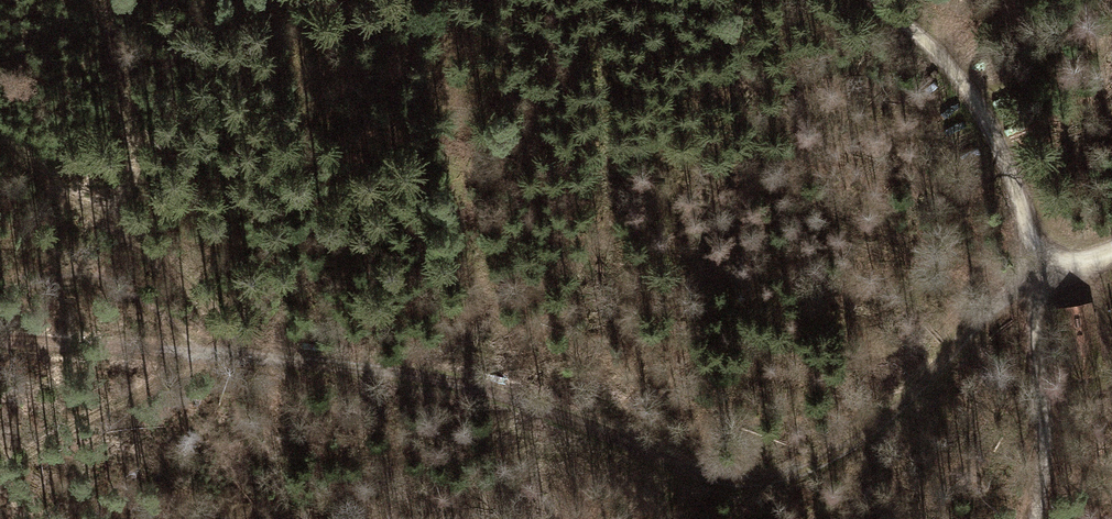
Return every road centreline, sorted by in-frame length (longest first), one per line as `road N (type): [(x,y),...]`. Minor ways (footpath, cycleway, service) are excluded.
road 1 (track): [(206,356),(447,376),(703,471),(754,477),(824,467),(906,399),(979,318),(1041,278)]
road 2 (track): [(1041,278),(990,123),(942,59),(874,0)]
road 3 (track): [(1041,278),(1034,311),(1045,425),(1035,518)]
road 4 (track): [(0,341),(206,356)]
road 5 (track): [(206,356),(33,450)]

